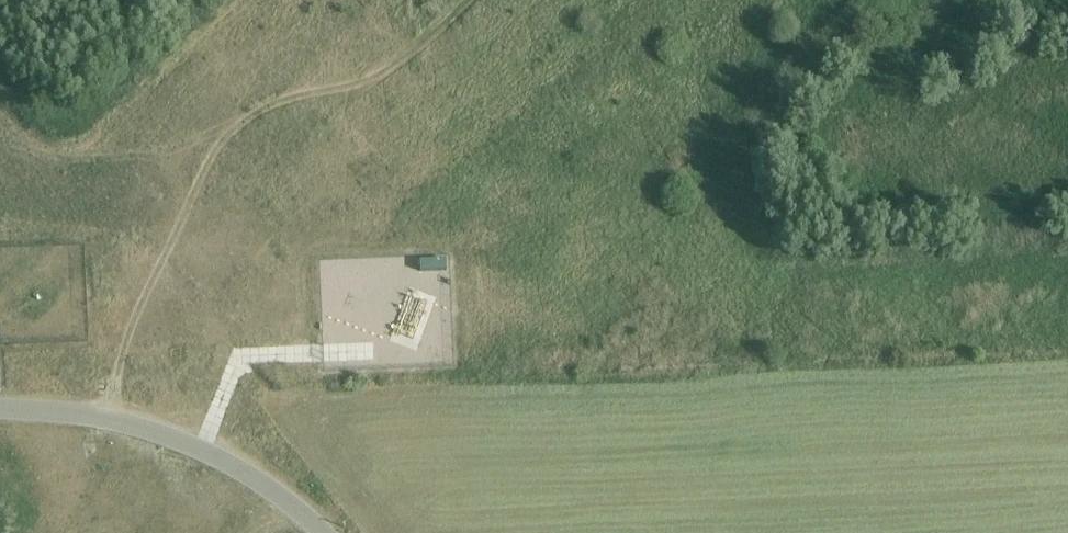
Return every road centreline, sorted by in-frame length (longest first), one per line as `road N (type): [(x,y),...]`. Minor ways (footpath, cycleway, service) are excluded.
road 1 (unclassified): [(326,532),(263,481),(197,446),(111,419),(0,409)]

